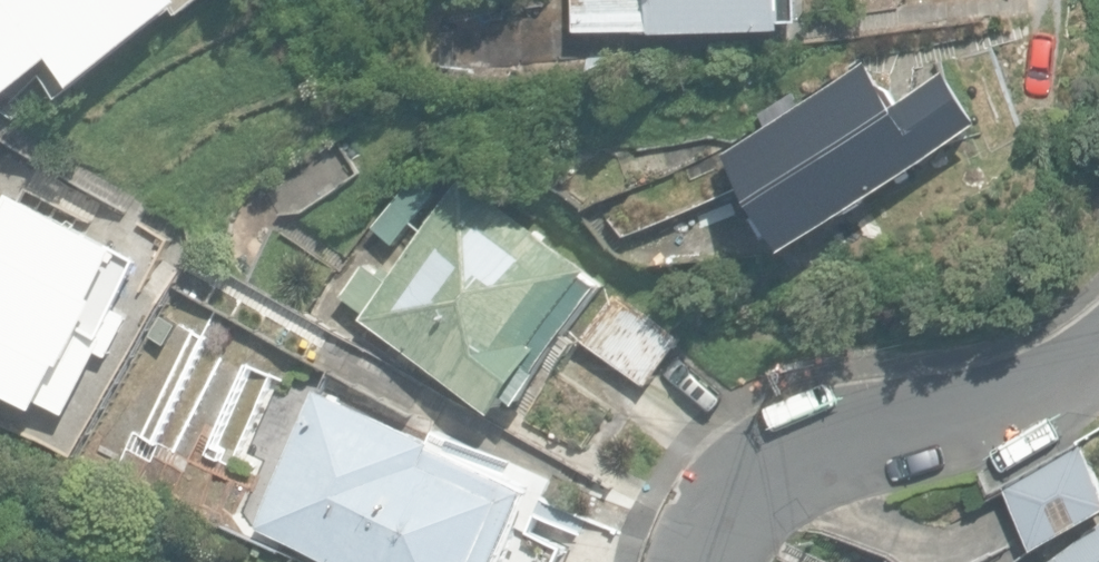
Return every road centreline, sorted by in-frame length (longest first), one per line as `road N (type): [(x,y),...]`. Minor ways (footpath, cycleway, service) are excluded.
road 1 (residential): [(698,561),(745,499),(815,461),(963,420),(1084,360),(1098,342)]

